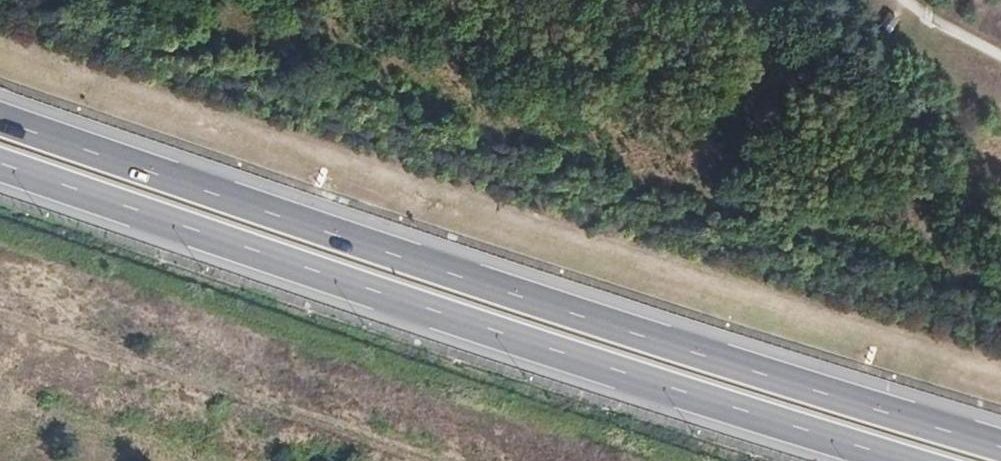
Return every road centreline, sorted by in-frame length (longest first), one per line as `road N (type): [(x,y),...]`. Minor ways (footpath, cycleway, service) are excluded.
road 1 (motorway): [(1000,450),(695,359),(0,126)]
road 2 (motorway): [(0,168),(893,460)]

